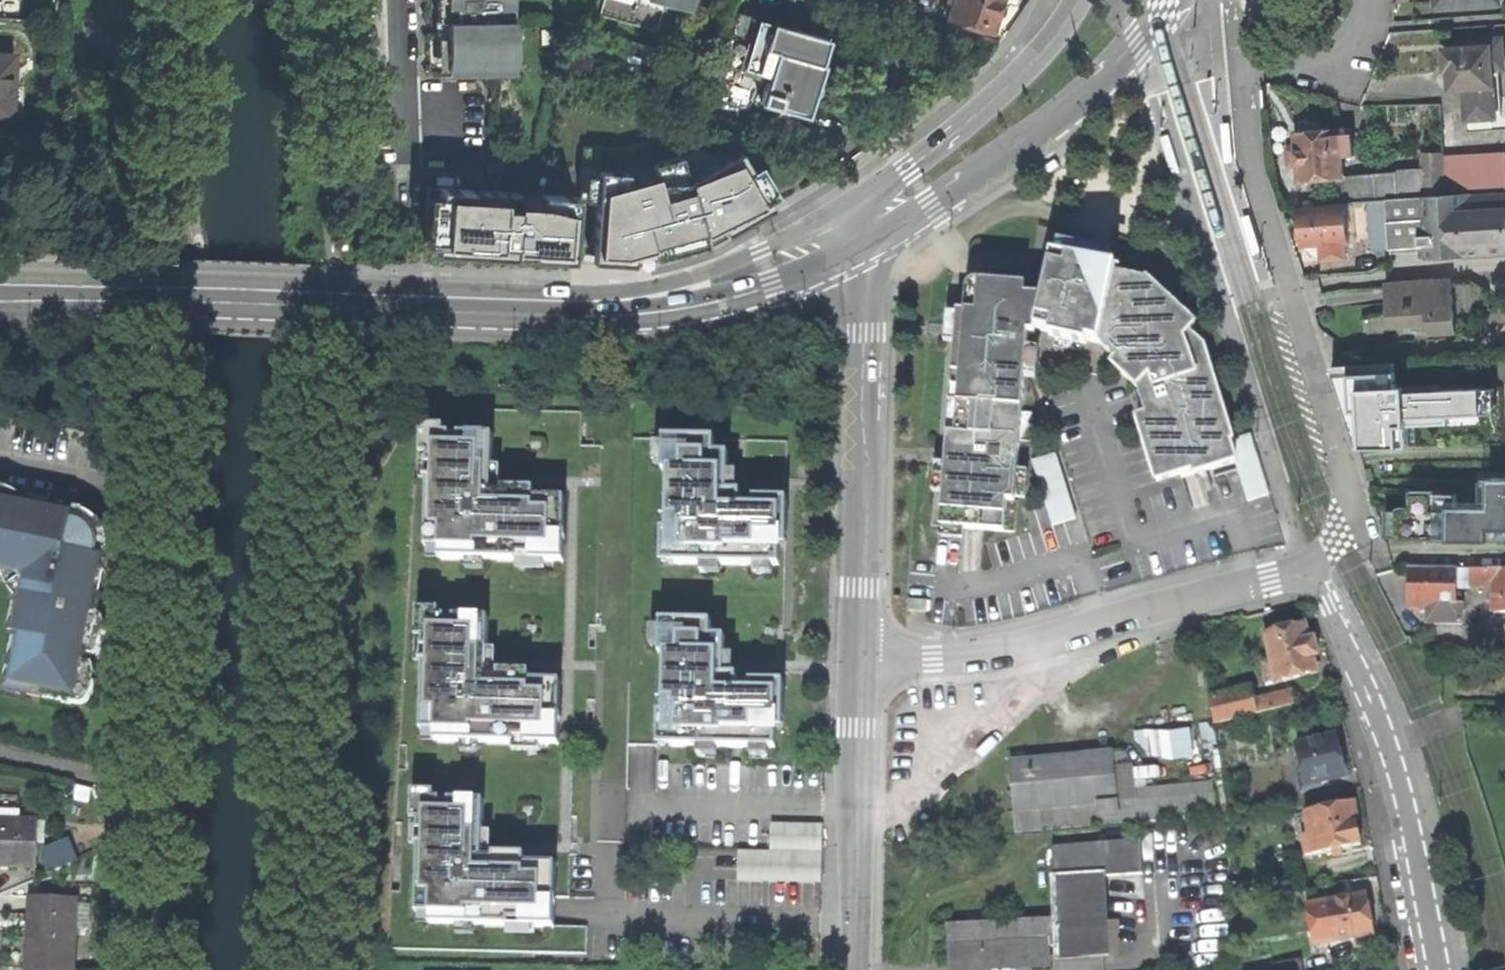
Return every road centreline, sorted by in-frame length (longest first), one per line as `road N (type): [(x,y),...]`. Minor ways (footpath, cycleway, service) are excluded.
road 1 (secondary): [(0,285),(603,299)]
road 2 (unclassified): [(864,658),(993,650),(1324,567)]
road 3 (residential): [(1324,567),(1399,771),(1442,969)]
road 4 (residential): [(862,247),(870,341),(864,658)]
road 5 (secondary): [(862,247),(1063,113),(1174,0)]
road 6 (secondary): [(1079,0),(1019,76),(959,131),(843,210)]
road 7 (residential): [(864,658),(854,969)]
road 8 (secondary): [(603,299),(683,307),(776,286),(862,247)]
road 9 (secondary): [(843,210),(684,279),(603,299)]
road 10 (residential): [(396,159),(395,0)]

